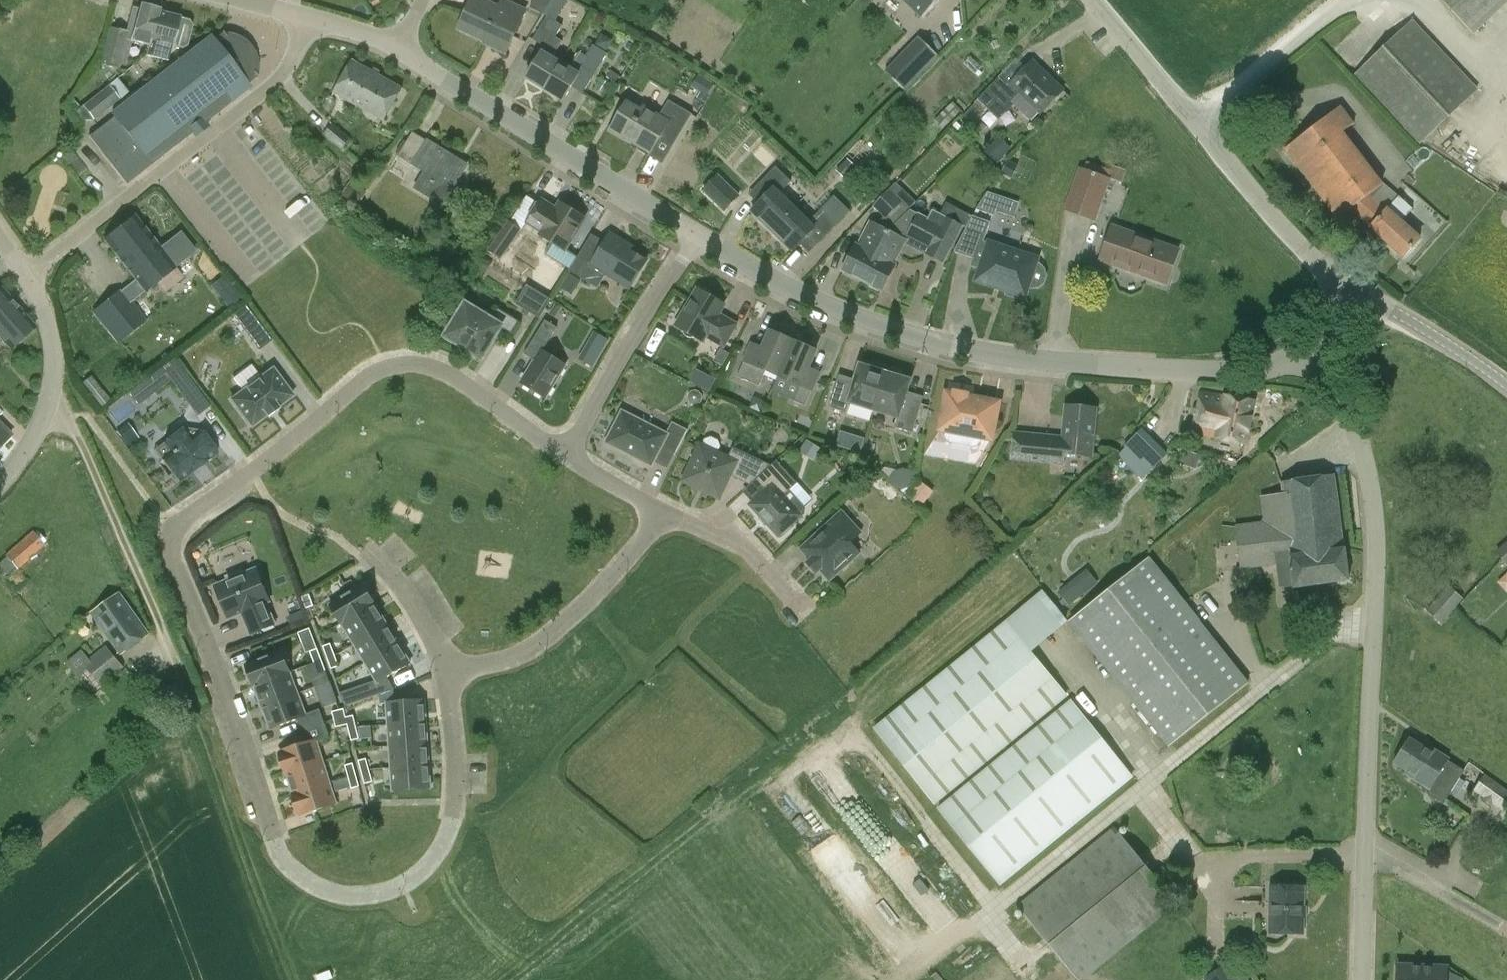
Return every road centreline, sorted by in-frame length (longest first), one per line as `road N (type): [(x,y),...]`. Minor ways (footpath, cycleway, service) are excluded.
road 1 (residential): [(448,674),(456,779),(442,848),(400,888),(351,896),(320,889),(282,859),(172,560),(173,529)]
road 2 (unclassified): [(1311,353),(1274,368),(1218,373),(956,347),(818,302),(697,237)]
road 3 (residential): [(1361,979),(1377,536),(1356,432),(1311,353)]
road 4 (residential): [(566,457),(443,372),(395,365),(369,376),(173,529)]
road 5 (tertiary): [(1352,290),(1306,253),(1092,0)]
road 6 (residential): [(28,274),(282,76),(311,20)]
road 7 (unclassified): [(697,237),(400,51)]
road 8 (residential): [(448,674),(503,662),(546,640),(664,515)]
road 9 (residential): [(566,457),(697,237)]
road 10 (track): [(1357,0),(1330,13),(1198,125)]
road 11 (tertiary): [(1506,386),(1352,290)]
road 12 (residential): [(795,599),(738,540),(664,515)]
road 13 (residential): [(372,557),(427,629),(448,674)]
road 14 (residential): [(47,406),(54,374),(48,329),(28,274)]

